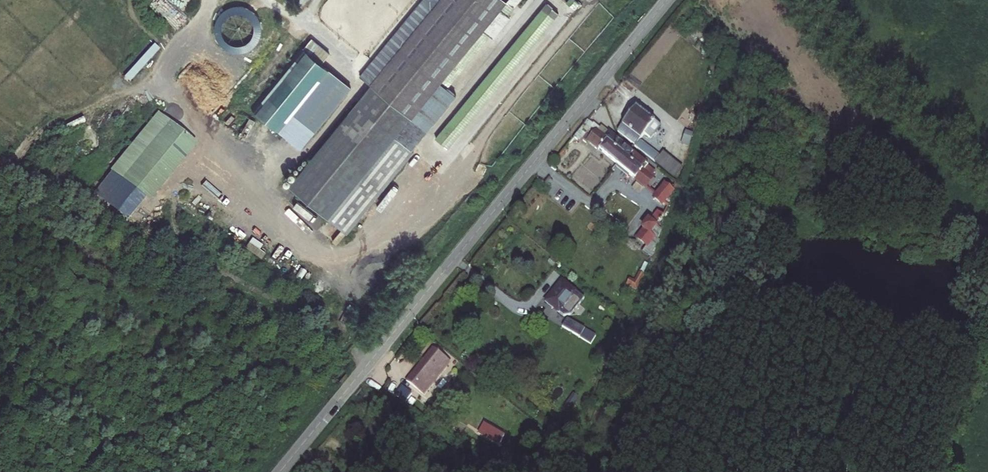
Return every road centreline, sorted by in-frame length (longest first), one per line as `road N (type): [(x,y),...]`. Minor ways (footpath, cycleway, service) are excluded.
road 1 (unclassified): [(280,471),(667,0)]
road 2 (unclassified): [(987,189),(849,73),(790,0)]

